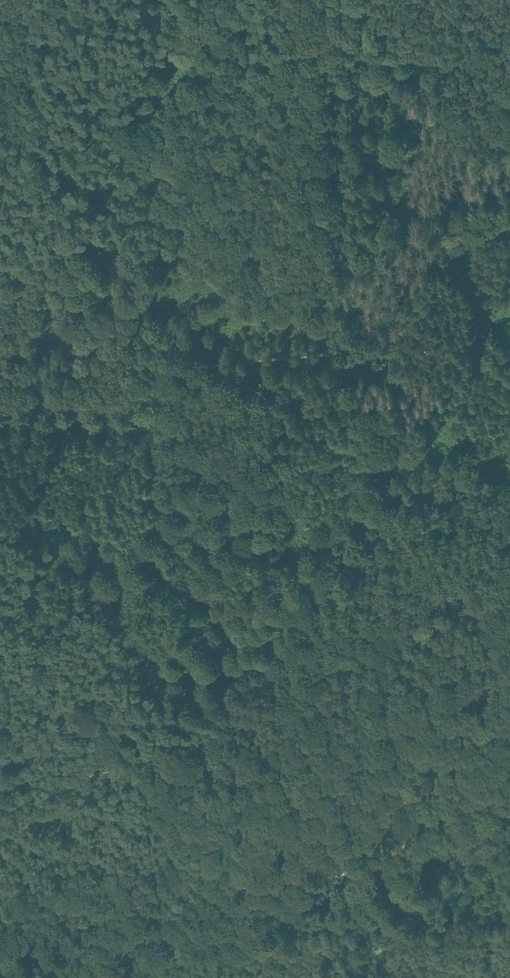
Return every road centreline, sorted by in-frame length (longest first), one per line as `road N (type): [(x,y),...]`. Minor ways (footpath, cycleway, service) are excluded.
road 1 (track): [(387,341),(363,352),(234,360),(74,406),(0,397)]
road 2 (track): [(509,199),(452,225),(387,341)]

